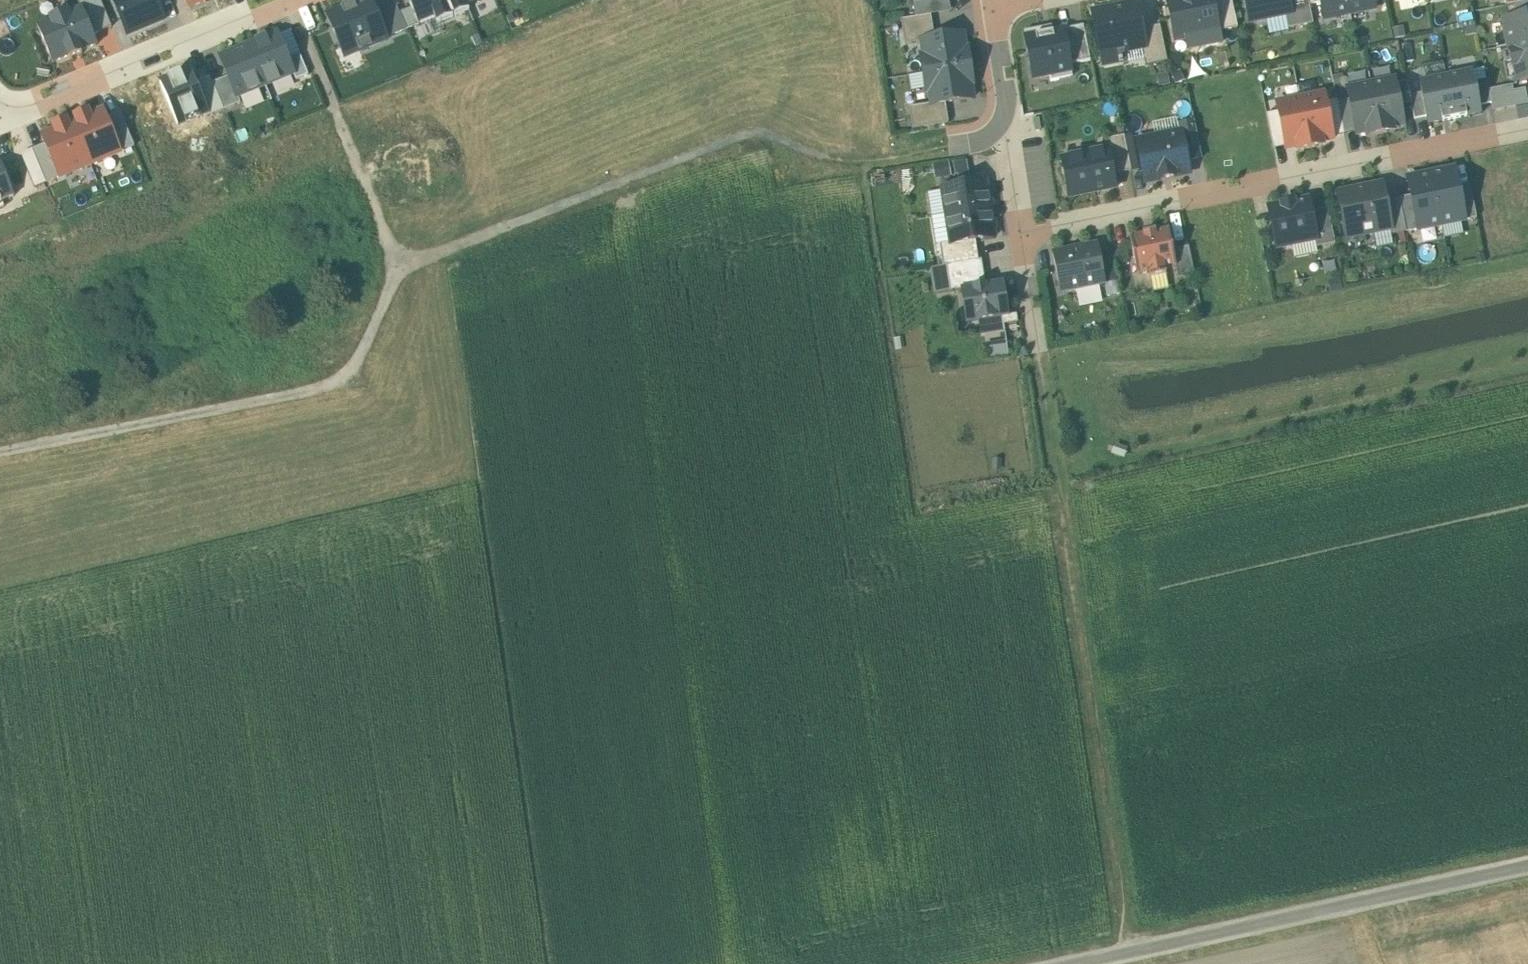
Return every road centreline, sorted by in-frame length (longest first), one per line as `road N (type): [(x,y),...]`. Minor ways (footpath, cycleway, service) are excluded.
road 1 (track): [(1037,347),(1128,954)]
road 2 (residential): [(1020,233),(1527,132)]
road 3 (unclassified): [(1527,865),(1081,963)]
road 4 (residential): [(0,105),(30,107),(289,0)]
road 5 (residential): [(194,412),(379,375),(416,262)]
road 6 (residential): [(416,262),(607,186)]
road 7 (residential): [(6,451),(194,412)]
road 8 (residential): [(607,186),(757,129)]
road 9 (residential): [(194,412),(166,284)]
road 10 (residential): [(353,156),(391,247),(416,262)]
road 11 (residential): [(1020,233),(1005,114)]
road 12 (residential): [(757,129),(798,148),(872,156)]

